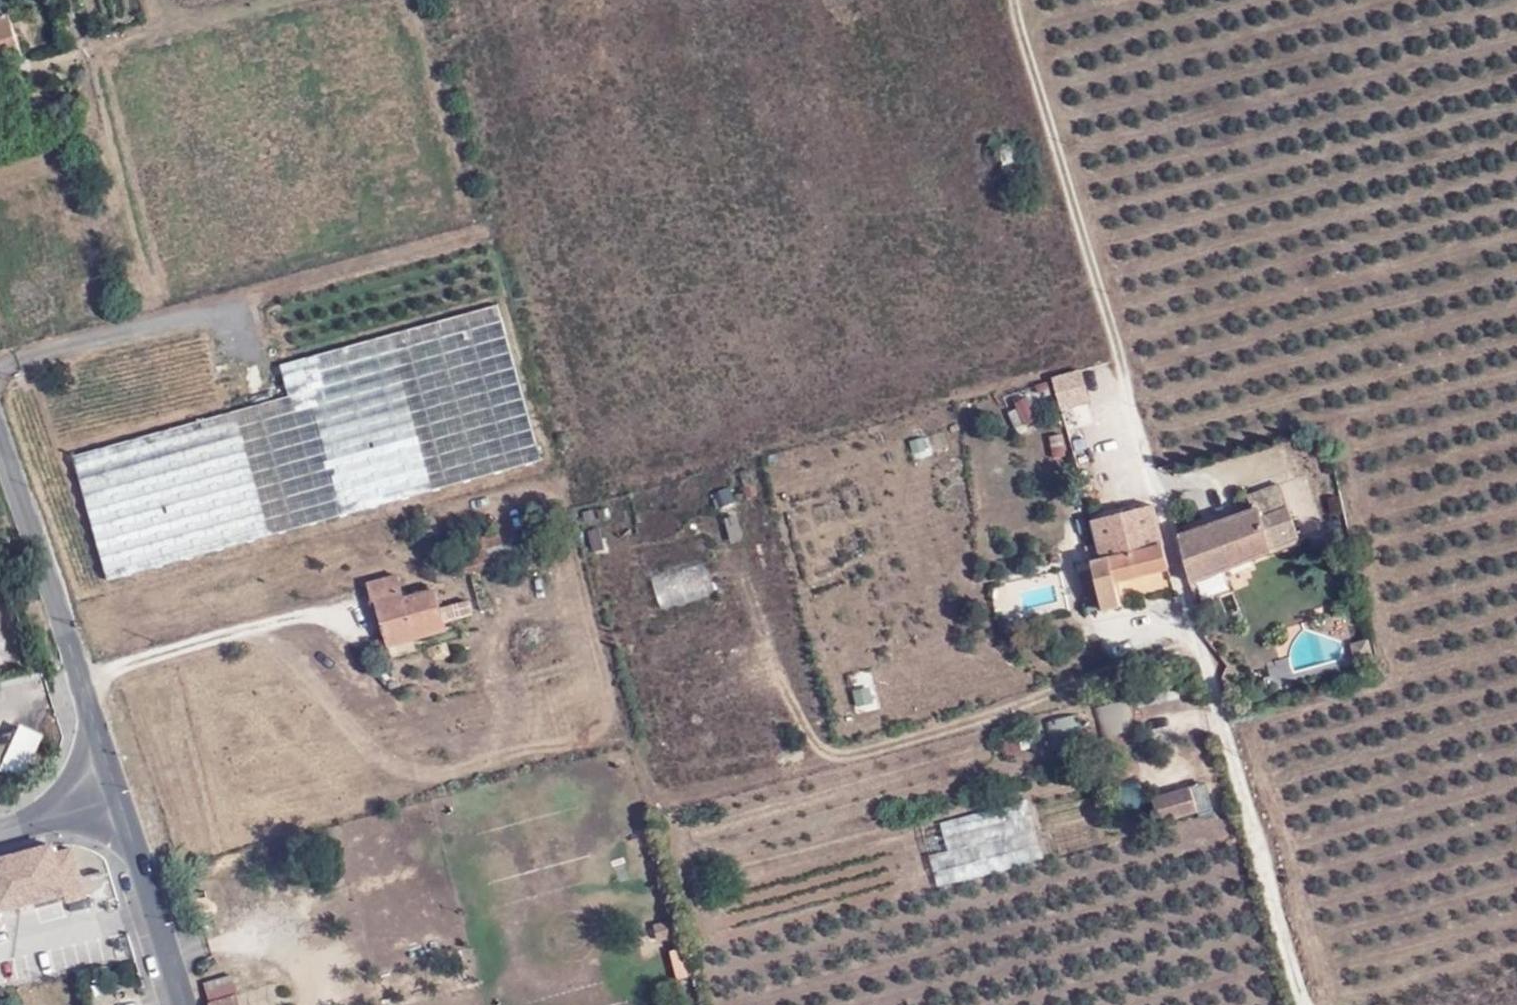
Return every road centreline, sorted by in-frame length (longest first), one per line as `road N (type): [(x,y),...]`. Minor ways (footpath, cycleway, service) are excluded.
road 1 (track): [(0,368),(103,334),(221,308),(250,328),(266,367)]
road 2 (unclassified): [(99,723),(0,433)]
road 3 (unclassified): [(187,1004),(140,858)]

